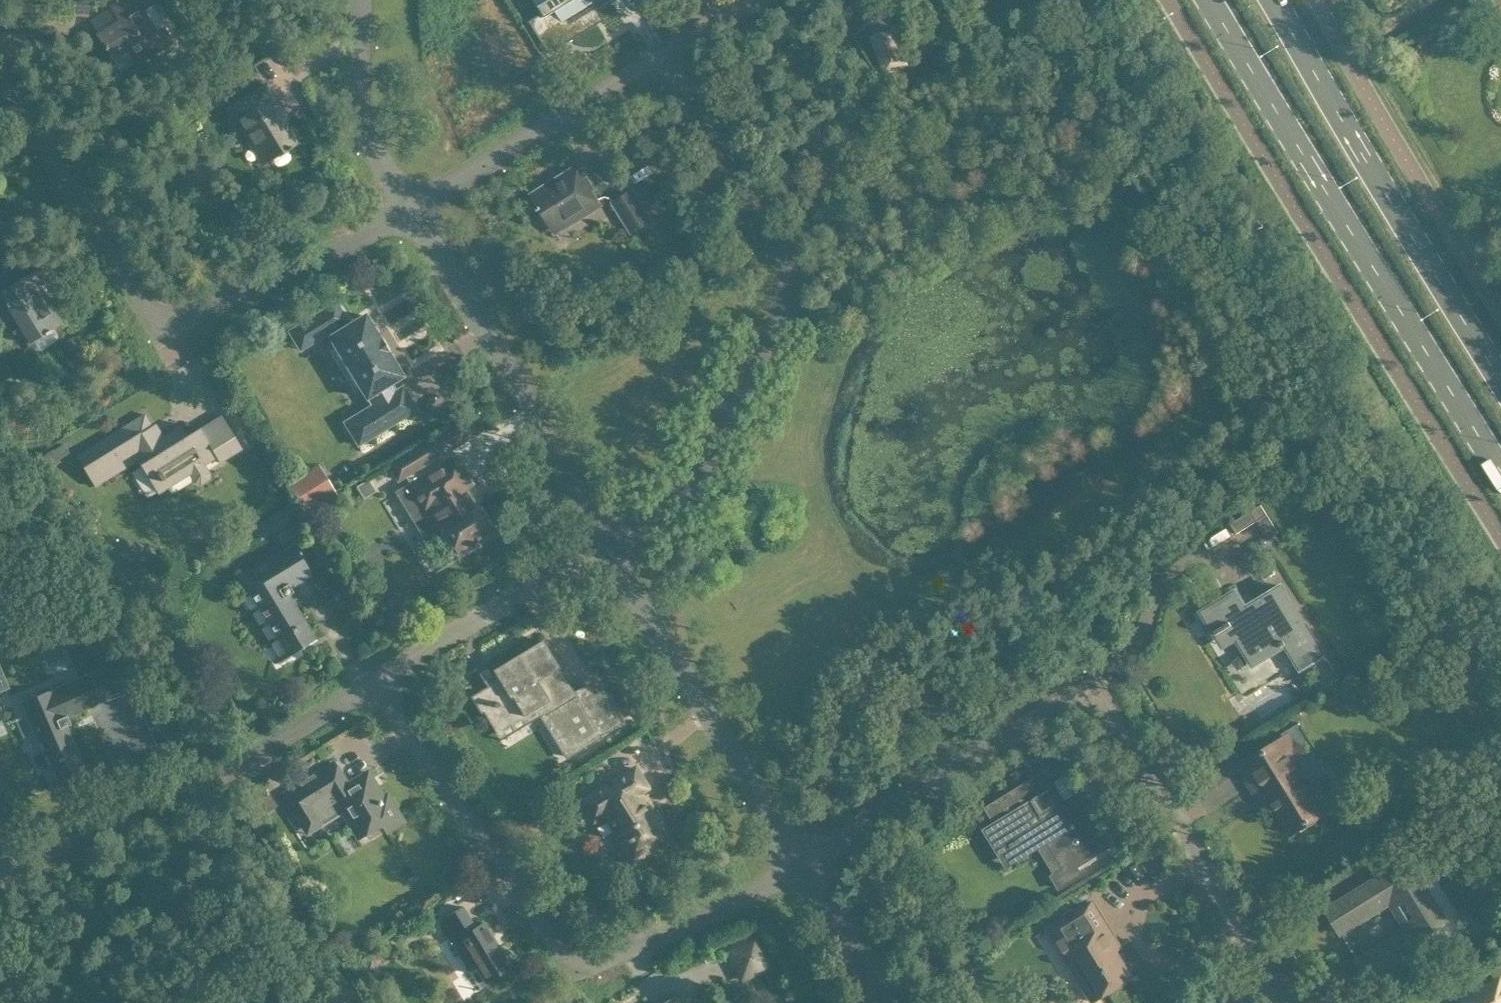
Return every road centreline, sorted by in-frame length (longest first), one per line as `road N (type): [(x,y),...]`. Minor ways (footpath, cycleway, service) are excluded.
road 1 (unclassified): [(1170,0),(1500,532)]
road 2 (residential): [(375,682),(578,965),(659,936),(801,863)]
road 3 (residential): [(608,543),(705,459),(784,302),(787,270),(659,57)]
road 4 (residential): [(411,208),(166,322),(152,318),(0,72)]
road 5 (primary): [(1208,0),(1500,473)]
road 6 (primary): [(1500,381),(1274,0)]
road 7 (residential): [(608,543),(411,208)]
road 8 (residential): [(801,863),(608,543)]
road 9 (residential): [(1290,1002),(1097,691)]
road 10 (unclassified): [(1500,313),(1315,0)]
road 11 (residential): [(801,863),(1080,691),(1097,691)]
road 12 (residential): [(411,208),(659,57)]
road 13 (residential): [(375,682),(608,543)]
road 14 (residential): [(0,874),(205,780)]
road 15 (residential): [(411,208),(370,143),(360,110),(362,0)]
road 16 (residential): [(887,1002),(801,863)]

